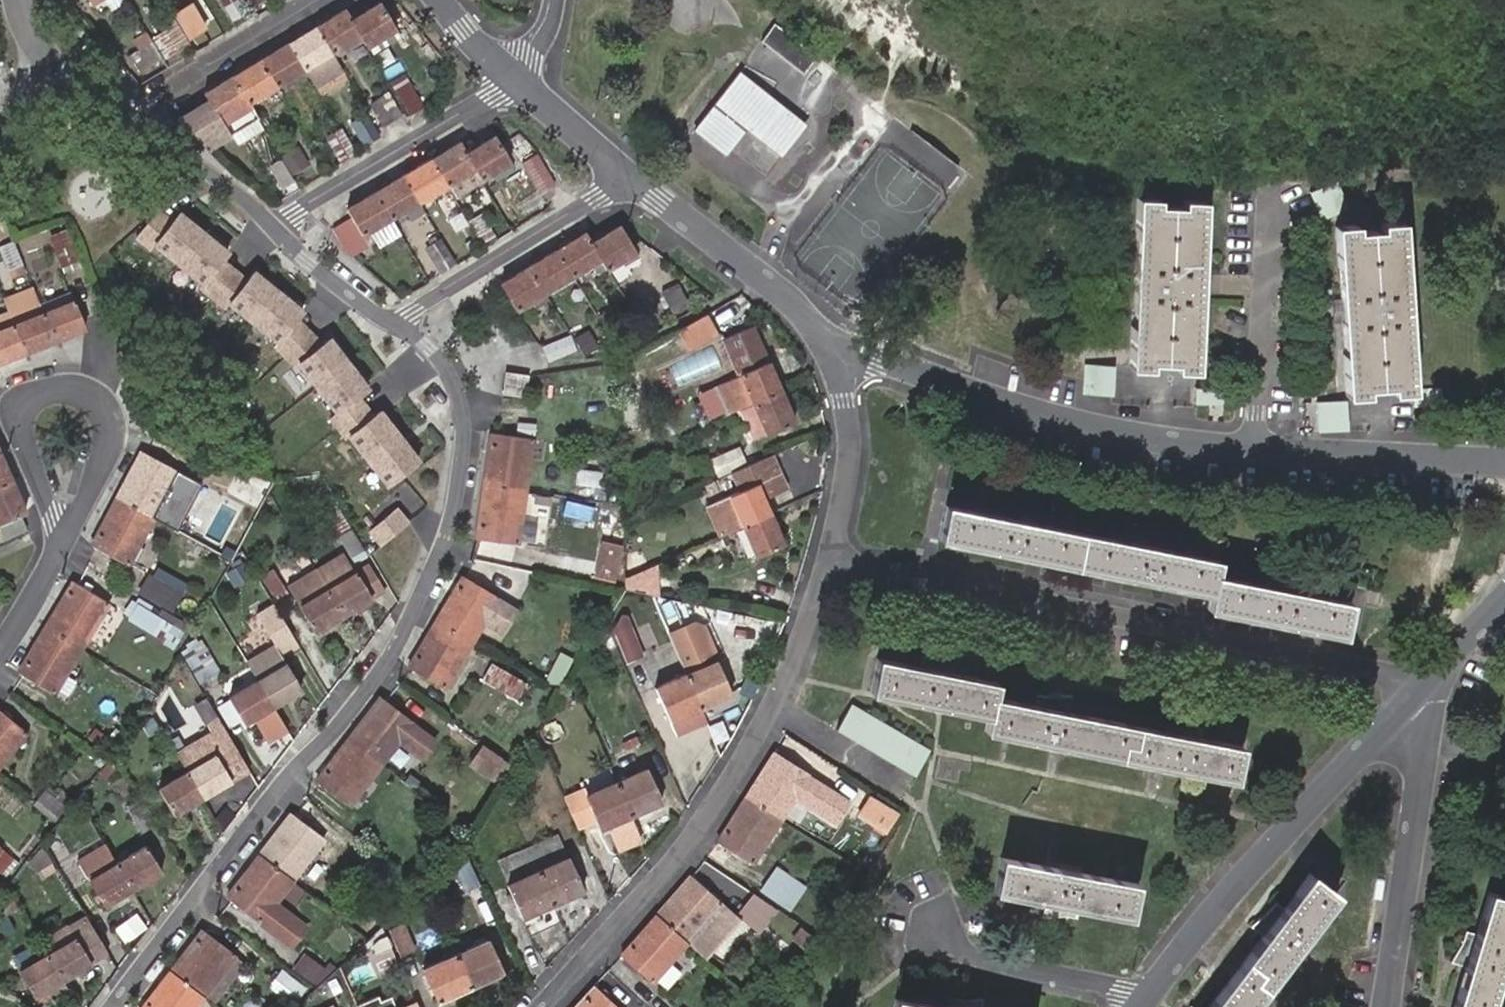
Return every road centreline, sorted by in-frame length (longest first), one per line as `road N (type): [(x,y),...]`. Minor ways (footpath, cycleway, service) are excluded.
road 1 (residential): [(114,1006),(443,567),(460,515),(468,432),(447,362),(400,315)]
road 2 (residential): [(826,567),(1428,686)]
road 3 (residential): [(540,1006),(670,865),(727,783),(782,688),(826,567)]
road 4 (residential): [(832,340),(1060,418),(1255,448)]
road 5 (residential): [(1149,986),(1428,686)]
road 6 (residential): [(1428,686),(1388,1006)]
road 7 (residential): [(271,223),(519,74)]
road 8 (residential): [(400,315),(634,175)]
road 9 (residential): [(61,543),(21,404),(40,391),(92,393),(109,409),(113,435)]
road 10 (residential): [(1255,448),(1271,188)]
road 11 (residential): [(832,340),(634,175)]
road 12 (residential): [(1255,448),(1504,460)]
road 13 (residential): [(826,567),(851,432),(832,340)]
road 14 (residential): [(125,116),(319,0)]
road 15 (residential): [(1149,986),(936,943)]
road 16 (residential): [(271,223),(125,116)]
road 17 (residential): [(400,315),(271,223)]
road 18 (residential): [(634,175),(519,74)]
road 19 (residential): [(61,543),(0,647)]

